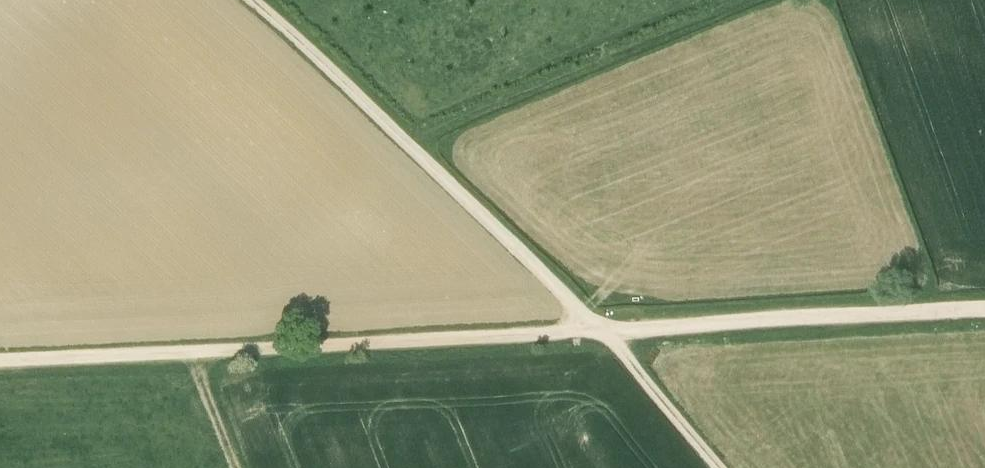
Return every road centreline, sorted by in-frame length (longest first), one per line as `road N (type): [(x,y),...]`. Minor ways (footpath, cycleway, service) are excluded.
road 1 (track): [(0,360),(984,314)]
road 2 (track): [(721,467),(558,288),(253,0)]
road 3 (track): [(756,0),(406,141)]

